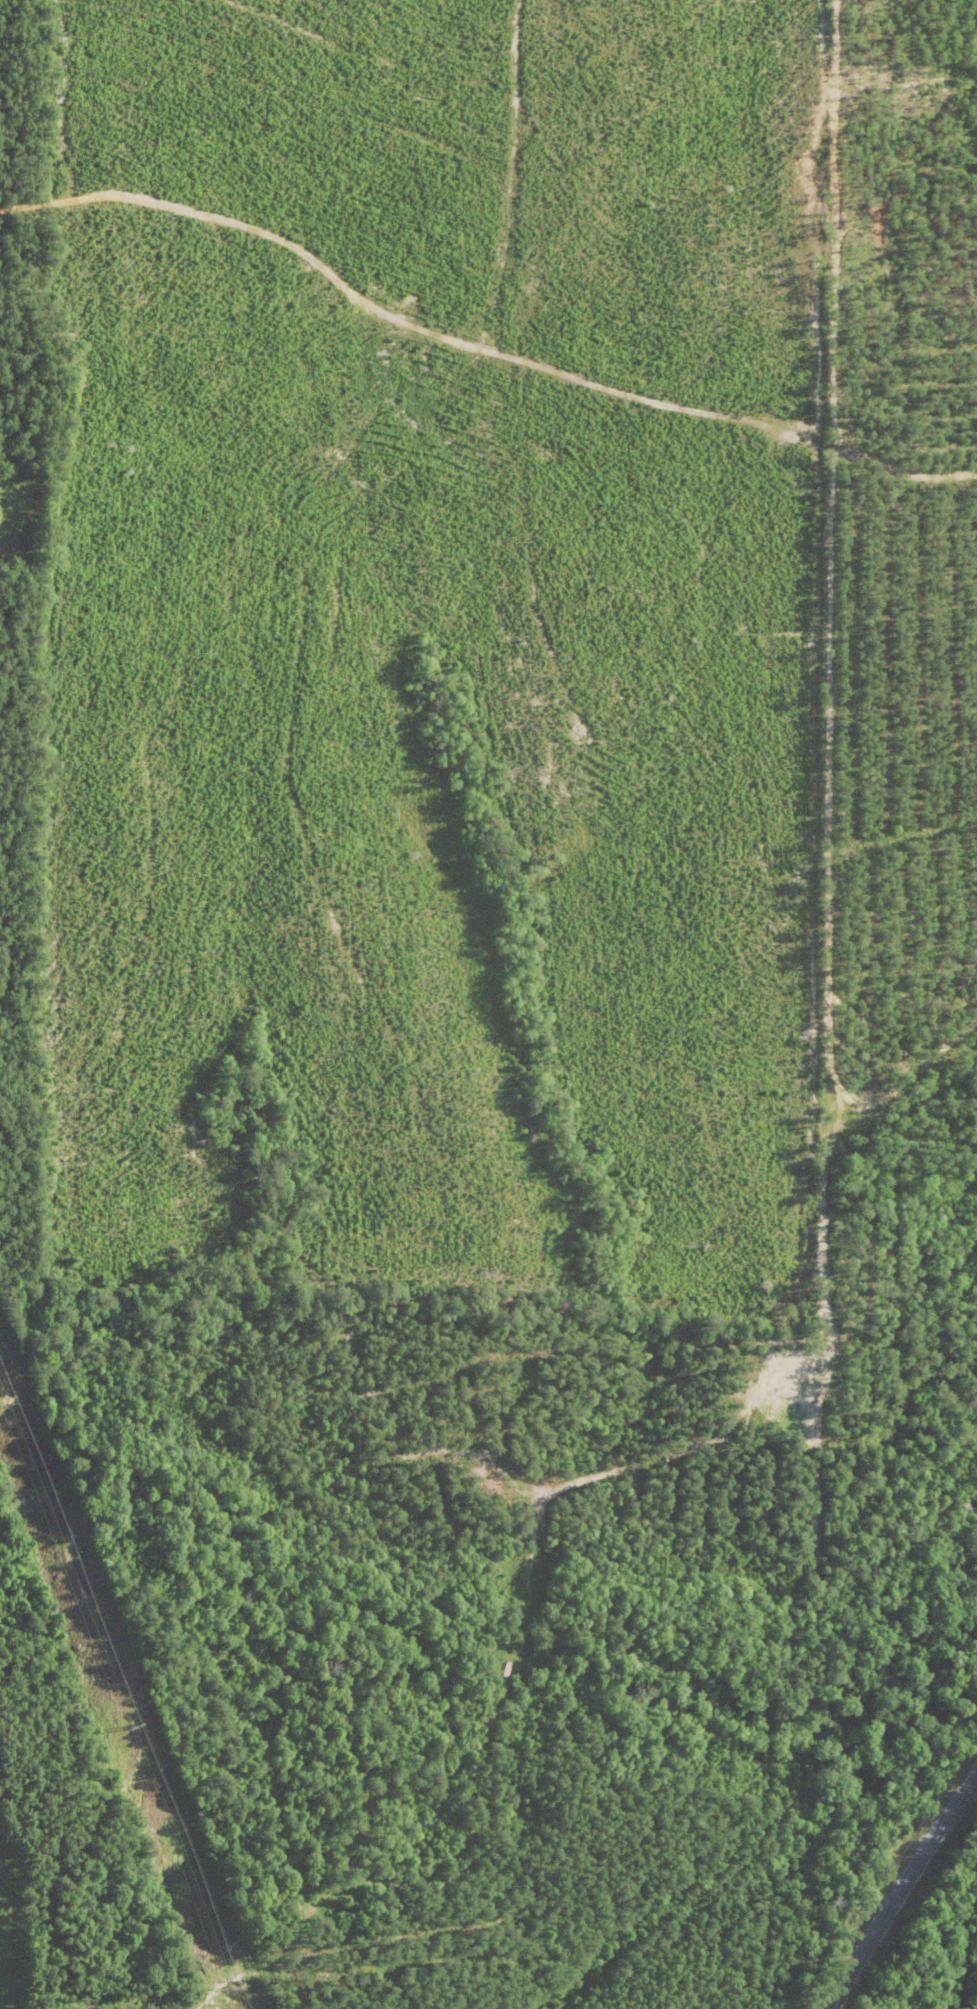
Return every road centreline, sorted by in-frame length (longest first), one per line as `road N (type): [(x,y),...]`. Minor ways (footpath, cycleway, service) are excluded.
road 1 (primary): [(830,2008),(976,1779)]

